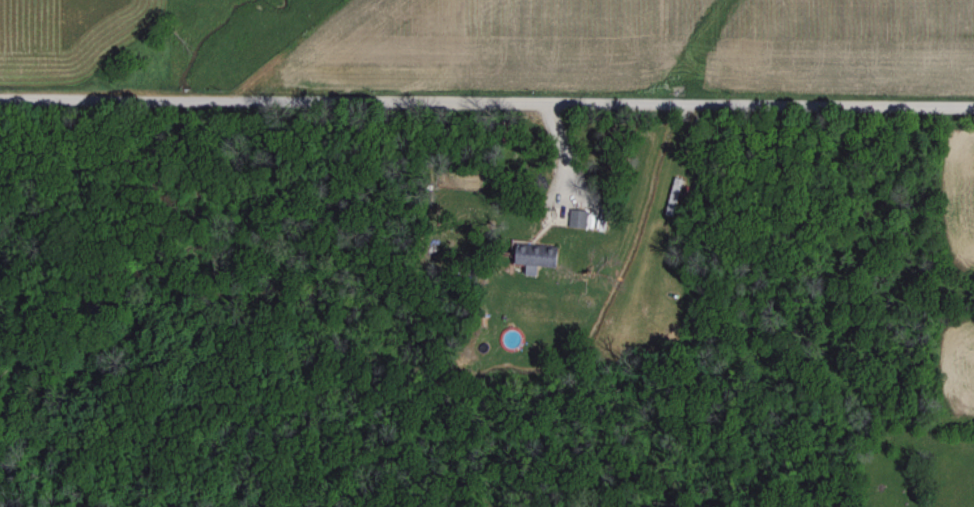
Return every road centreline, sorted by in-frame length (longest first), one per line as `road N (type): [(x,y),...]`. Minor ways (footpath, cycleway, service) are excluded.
road 1 (residential): [(0,97),(973,106)]

